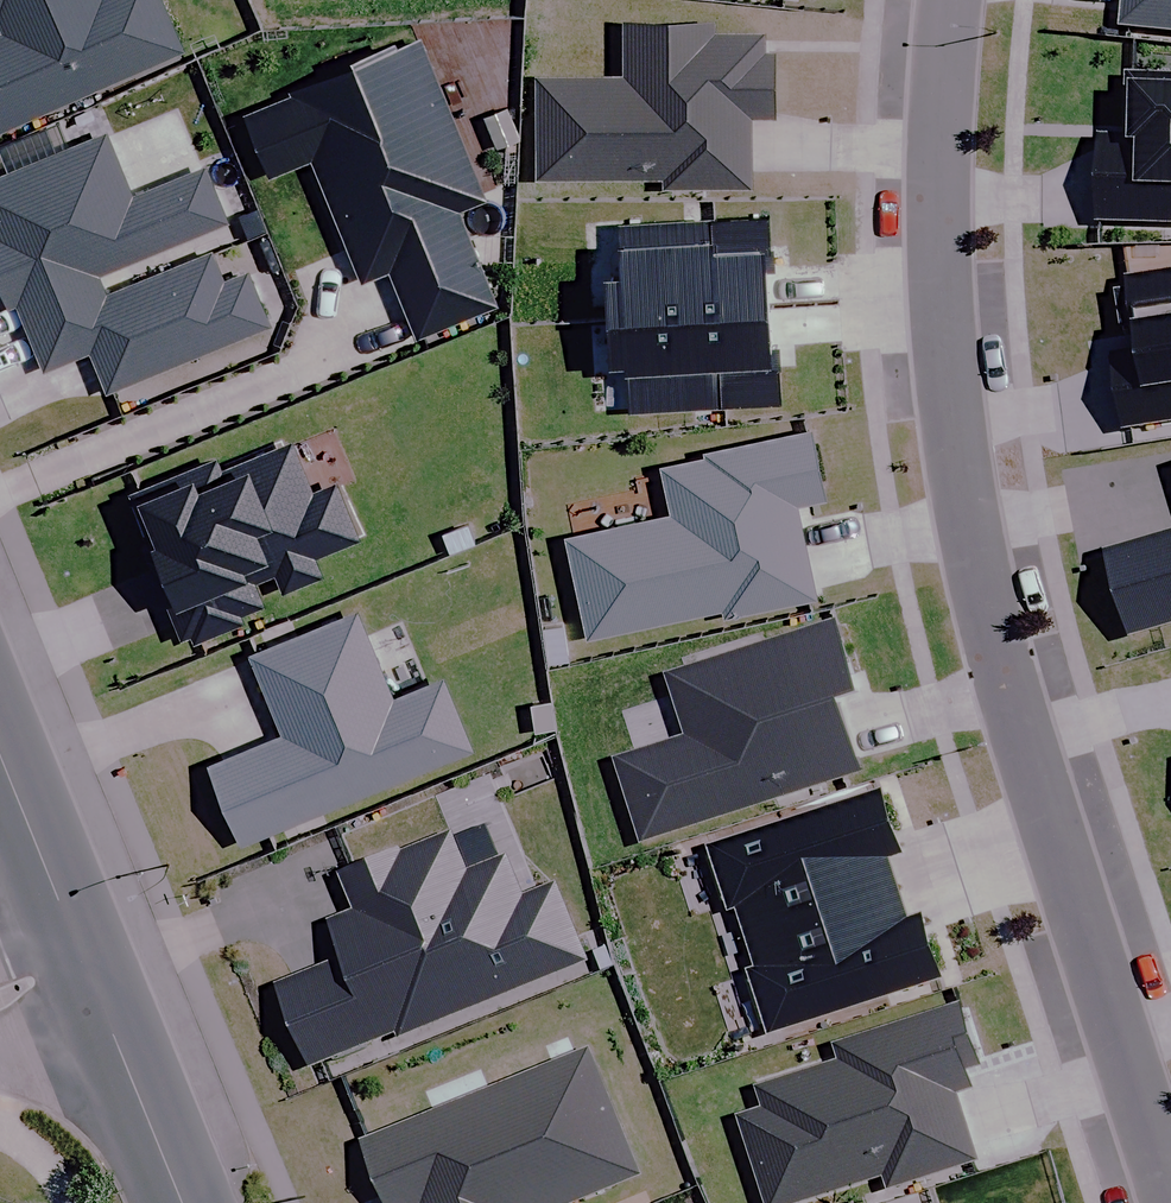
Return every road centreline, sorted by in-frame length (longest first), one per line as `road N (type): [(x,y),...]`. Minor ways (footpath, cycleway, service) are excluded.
road 1 (residential): [(1170,1202),(985,613),(947,384),(940,206),(950,0)]
road 2 (tertiary): [(181,1202),(83,963)]
road 3 (tertiary): [(83,963),(0,760)]

